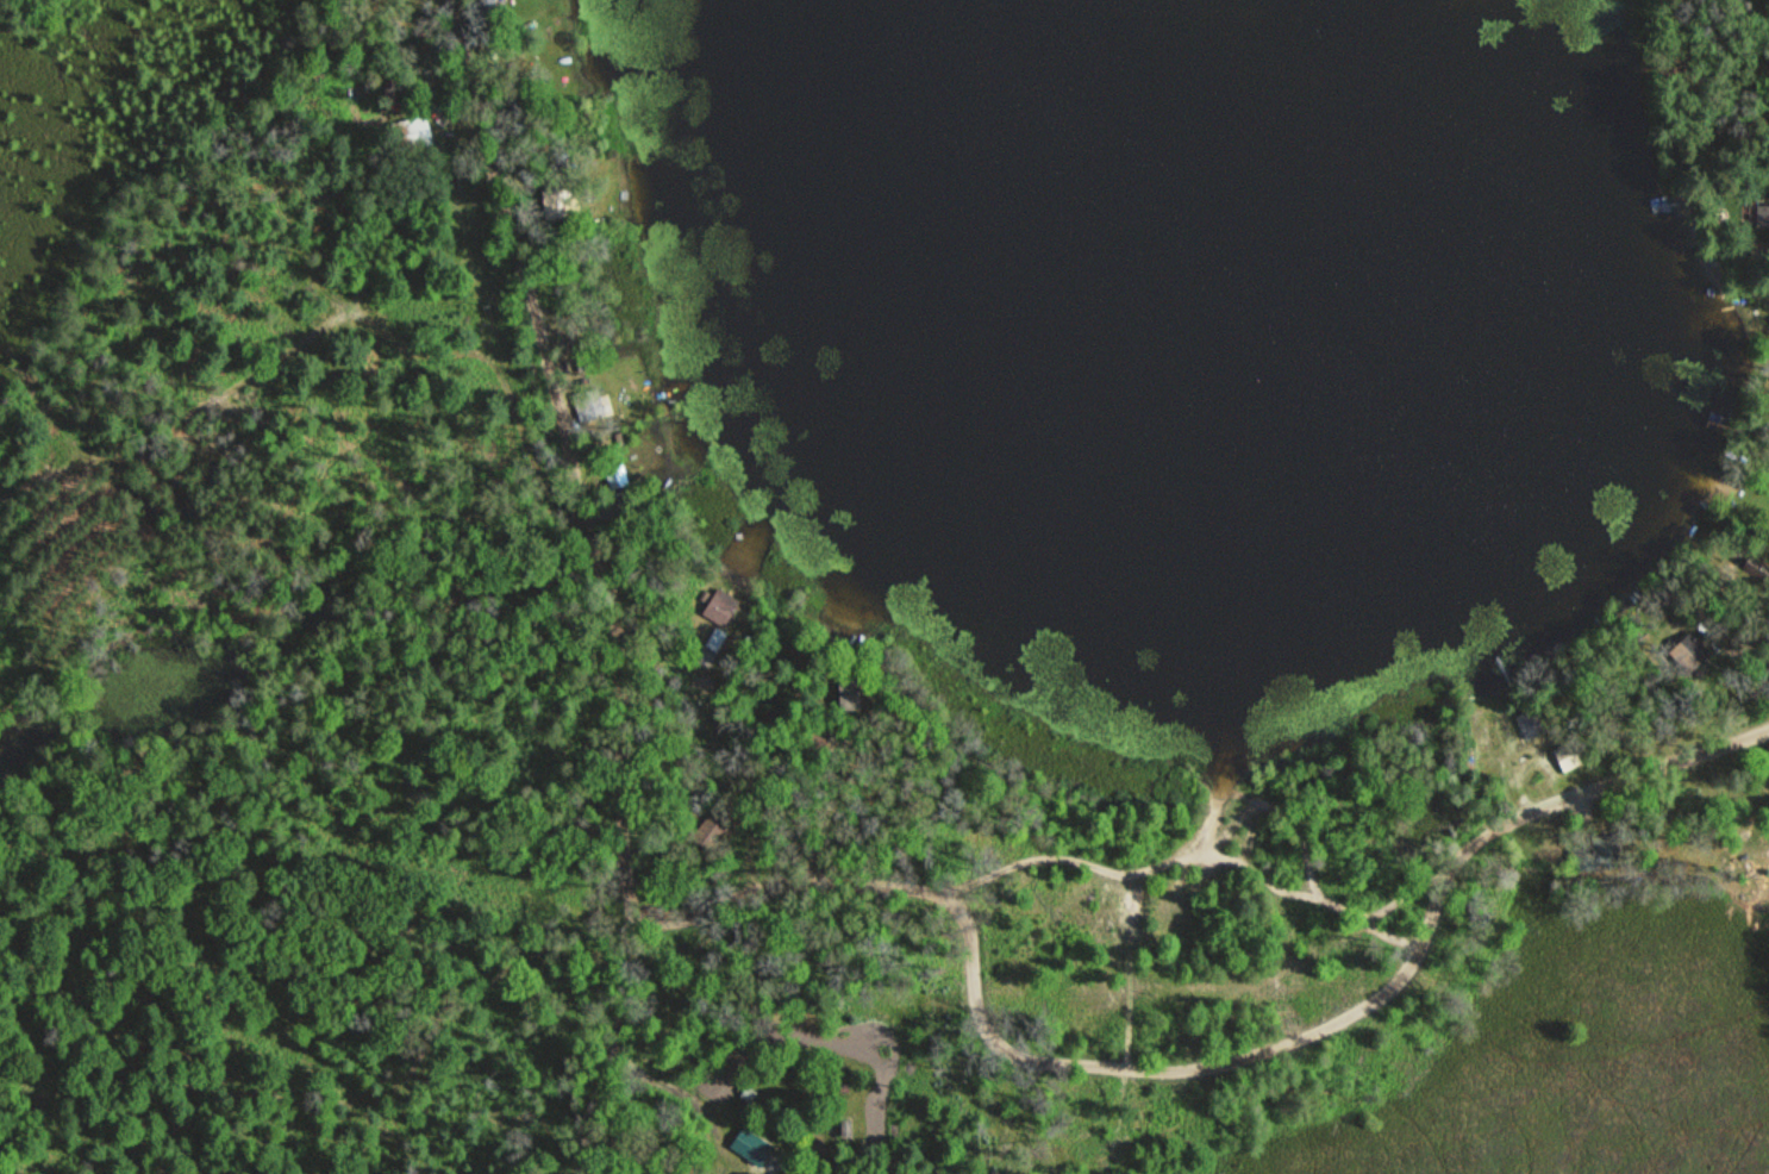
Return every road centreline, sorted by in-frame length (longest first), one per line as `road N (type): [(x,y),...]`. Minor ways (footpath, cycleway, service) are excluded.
road 1 (residential): [(962,888),(973,913),(975,988),(1002,1050),(1114,1067),(1224,1067),(1332,1028),(1399,985),(1421,953),(1446,881),(1476,842),(1587,789),(1768,731)]
road 2 (residential): [(441,0),(489,181),(527,283),(595,544),(617,666),(617,819),(635,924)]
road 3 (residential): [(635,924),(768,887),(962,888)]
road 4 (residential): [(635,924),(614,1098),(625,1173)]

